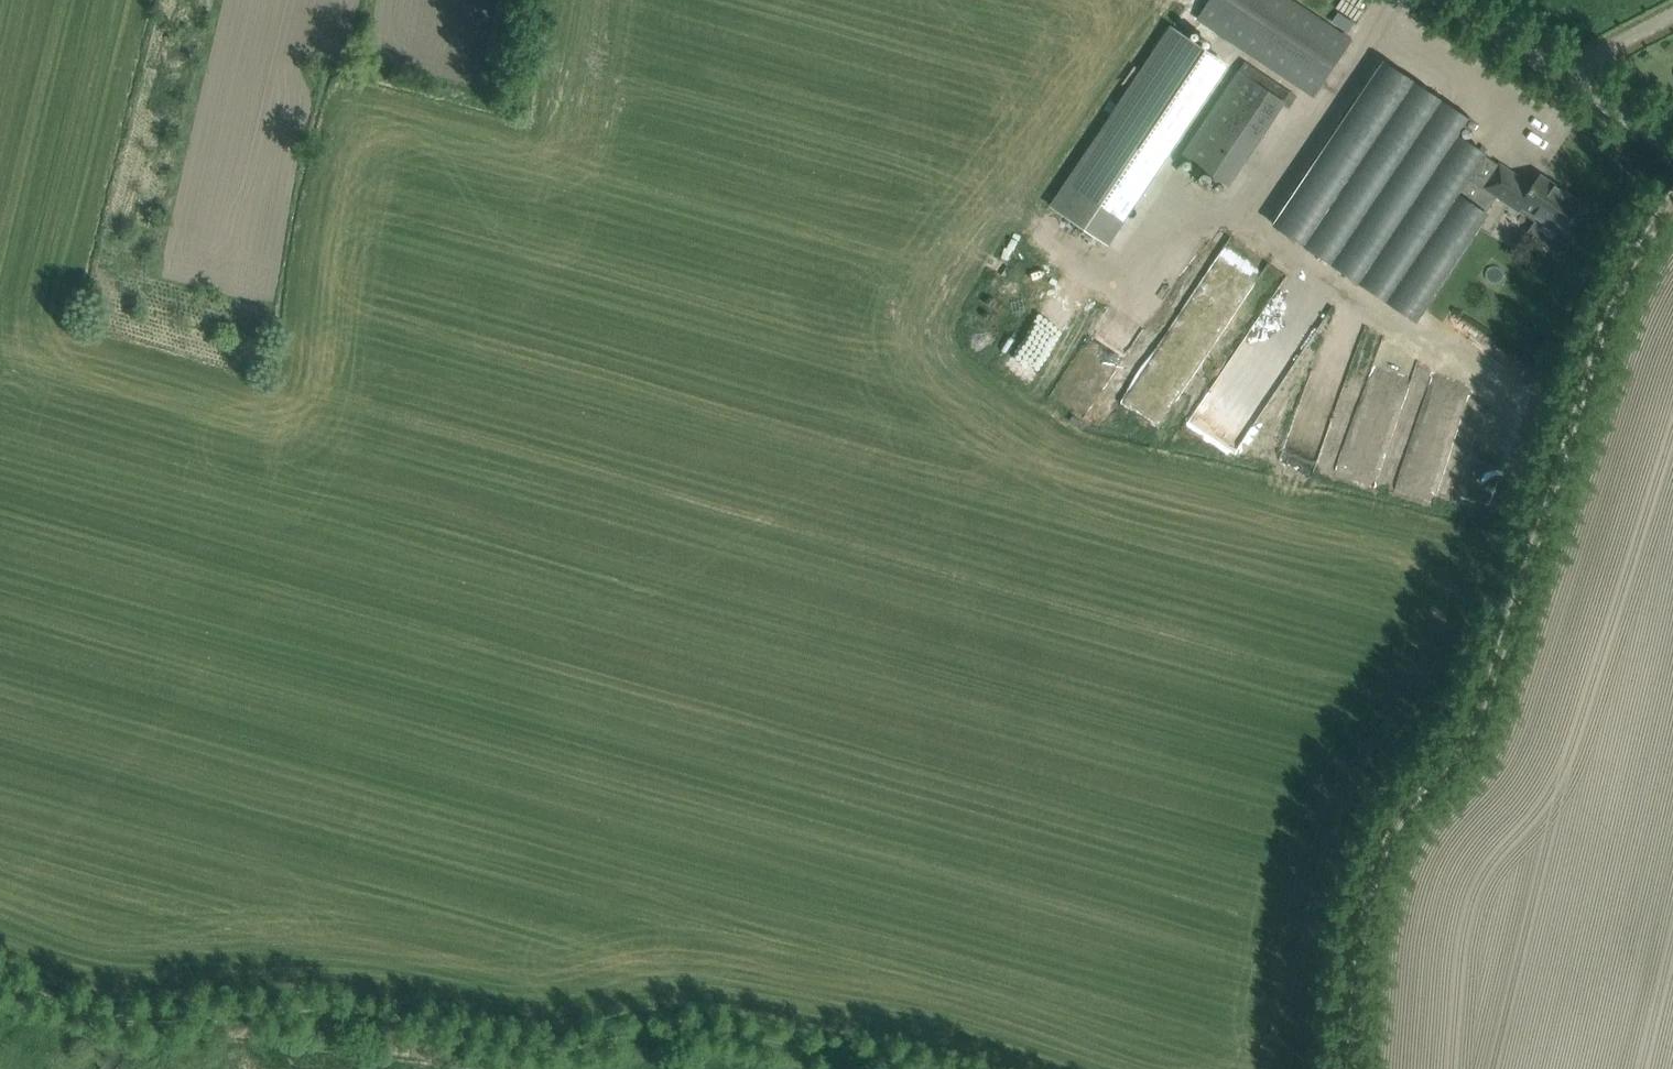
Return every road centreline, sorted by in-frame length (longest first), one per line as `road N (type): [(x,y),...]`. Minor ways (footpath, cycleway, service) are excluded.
road 1 (track): [(1672,199),(1618,289),(1575,392),(1475,712),(1366,858),(1351,1068)]
road 2 (track): [(915,1068),(700,1027),(526,1046),(332,1008),(124,1020),(86,1014),(0,979)]
road 3 (tertiary): [(1672,143),(1449,0)]

